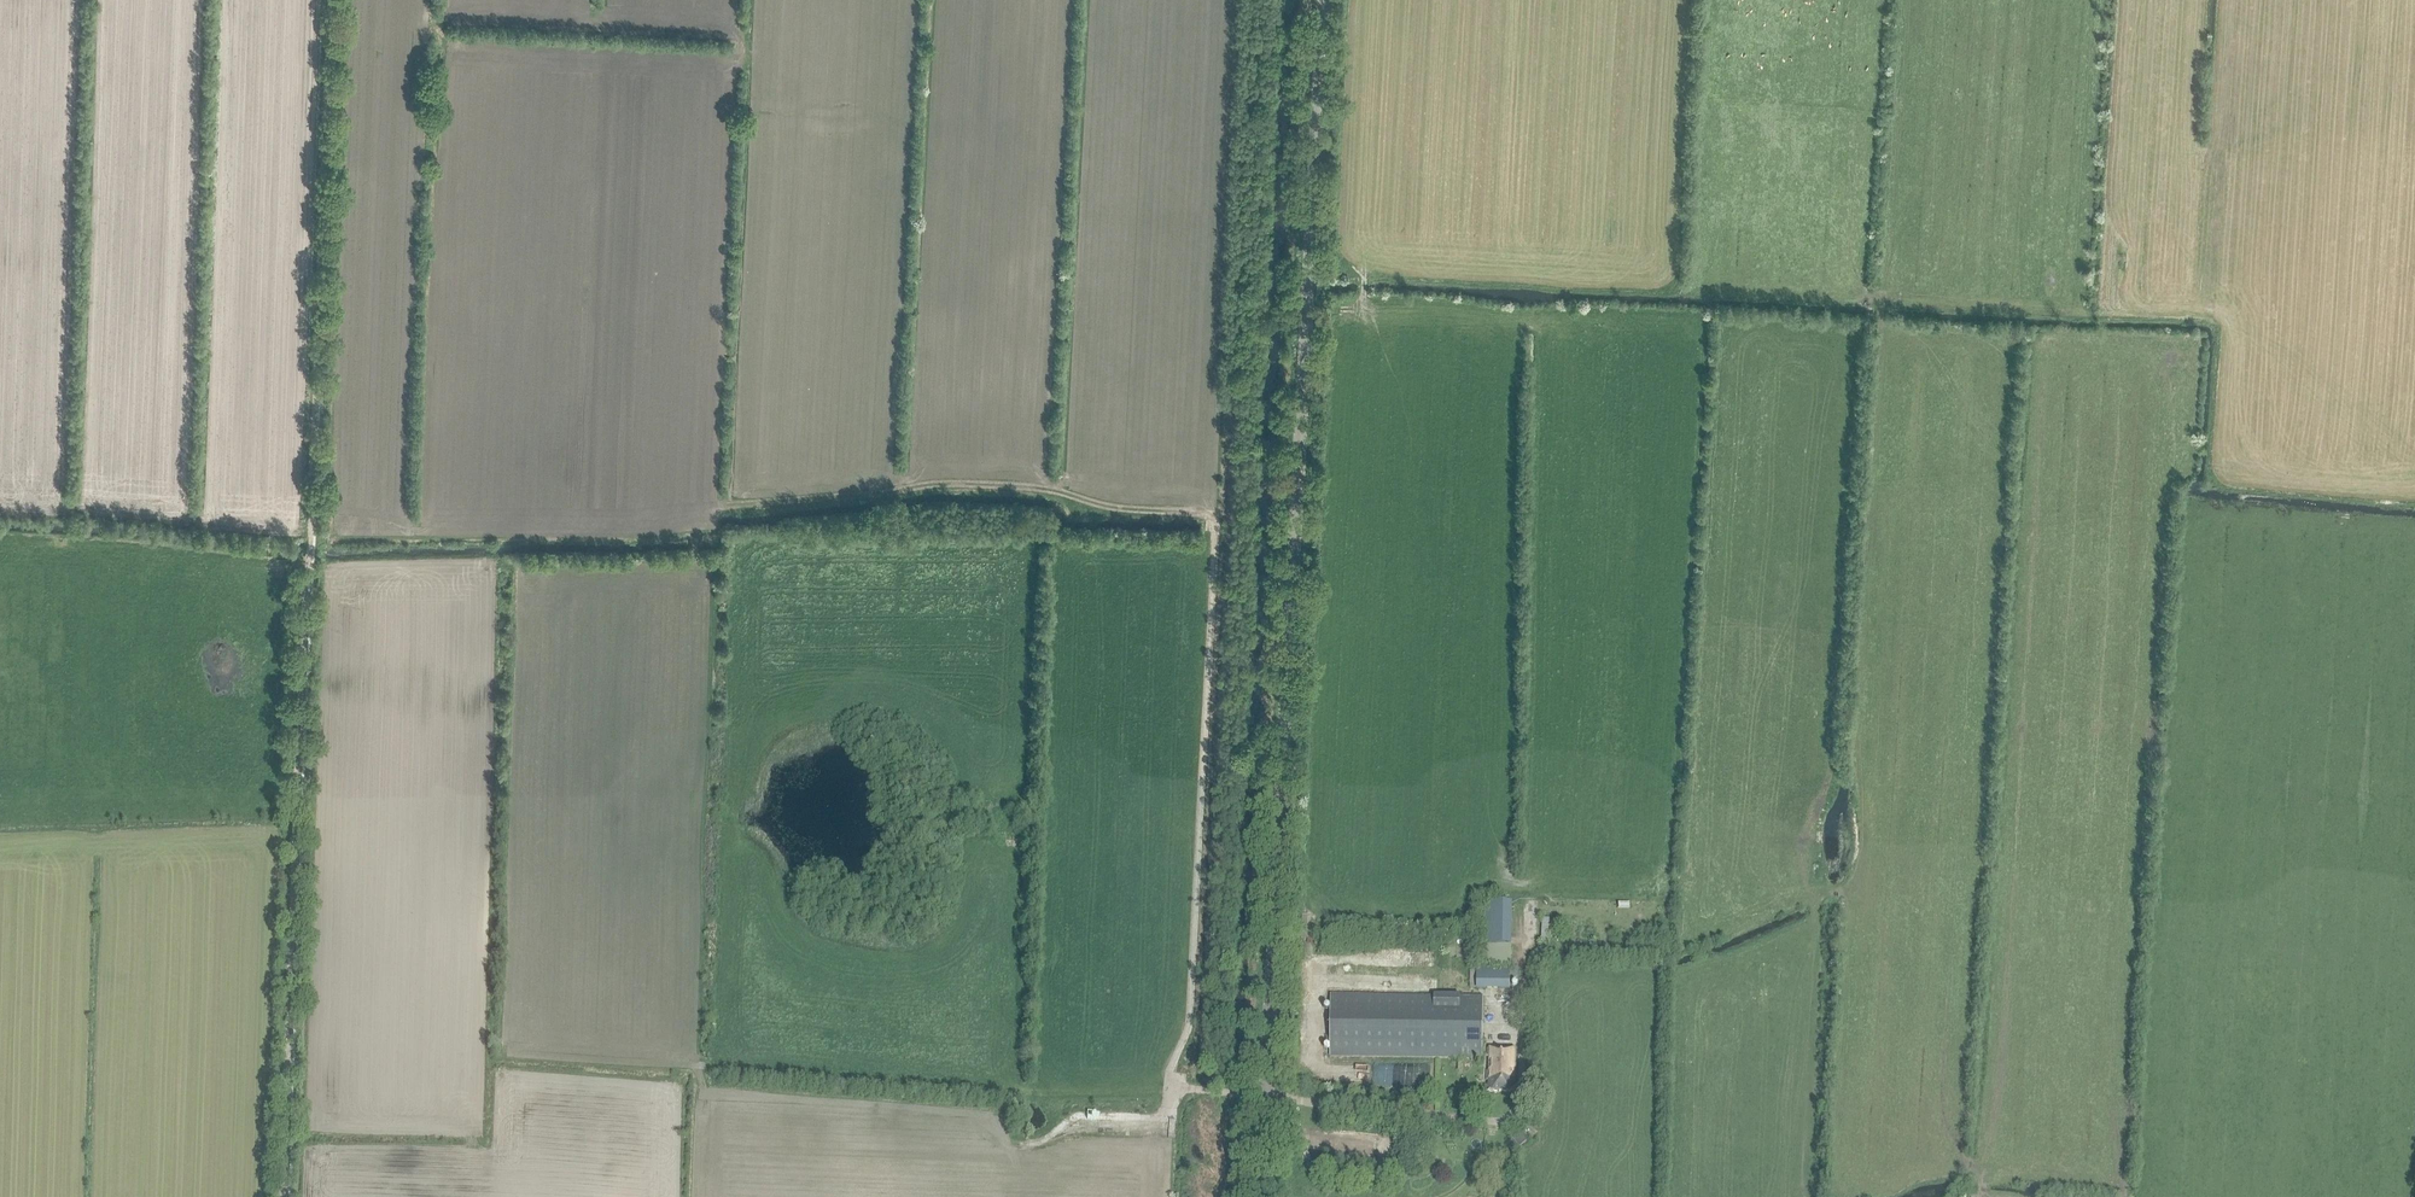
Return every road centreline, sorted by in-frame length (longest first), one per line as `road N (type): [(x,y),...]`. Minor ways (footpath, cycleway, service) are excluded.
road 1 (tertiary): [(1263,1196),(1322,0)]
road 2 (track): [(283,1196),(331,0)]

